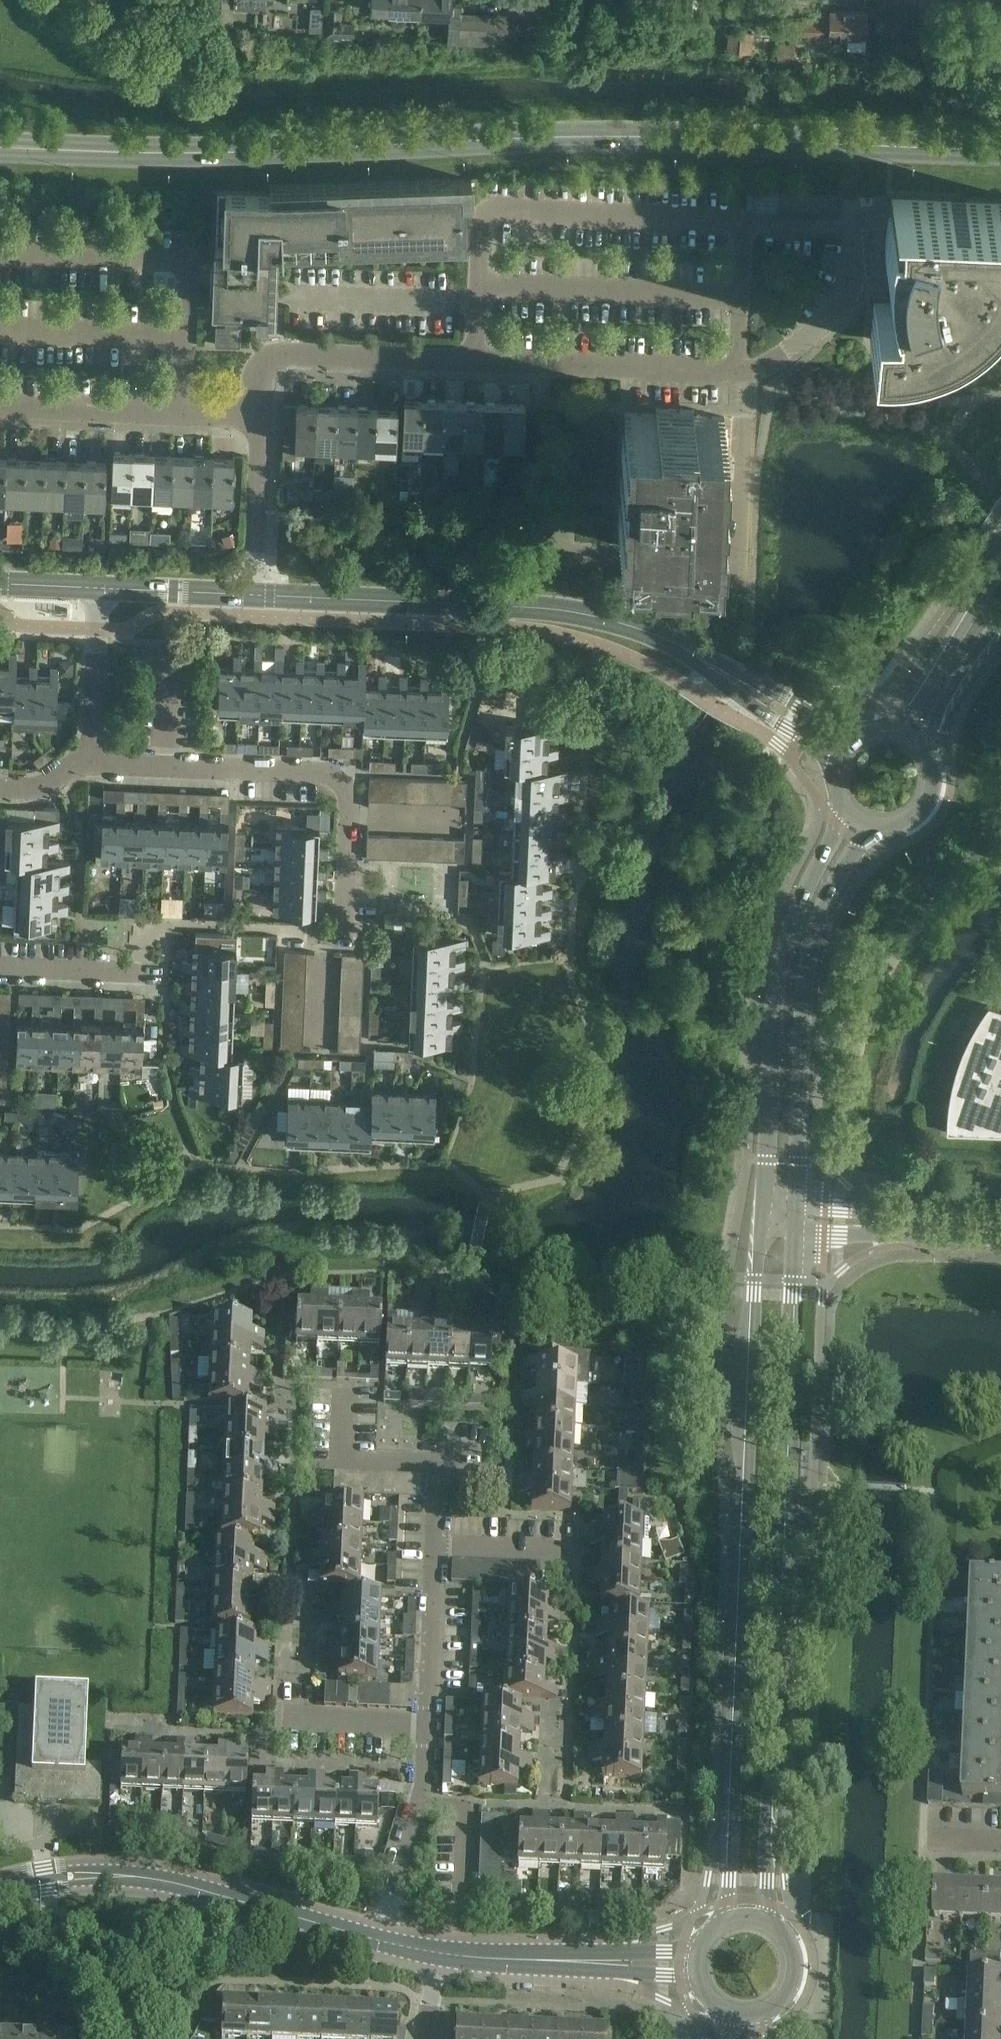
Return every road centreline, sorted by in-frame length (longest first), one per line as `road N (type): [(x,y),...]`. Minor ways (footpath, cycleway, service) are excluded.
road 1 (tertiary): [(0,146),(249,156),(685,140),(1000,151)]
road 2 (tertiary): [(762,1221),(724,1922)]
road 3 (tertiary): [(766,1921),(797,1221)]
road 4 (residential): [(262,417),(264,358),(737,374)]
road 5 (residential): [(0,967),(138,975),(140,925),(343,934),(348,819)]
road 6 (residential): [(384,1945),(423,1801),(439,1463)]
road 7 (tertiary): [(256,596),(542,609),(633,628),(698,657)]
road 8 (tertiary): [(844,810),(801,898),(773,994),(762,1221)]
road 9 (tertiary): [(797,1221),(800,999),(816,924),(867,827)]
road 10 (tertiary): [(0,1891),(60,1876),(119,1875),(384,1945)]
road 11 (residential): [(737,374),(774,362),(830,315),(852,271),(854,227),(742,222)]
road 12 (residential): [(348,819),(349,791),(324,774),(90,765)]
road 13 (residential): [(0,258),(189,265),(186,337)]
road 14 (tertiary): [(1000,559),(893,731)]
road 15 (residential): [(737,374),(744,401),(736,564)]
road 16 (residential): [(183,414),(0,408)]
road 17 (residential): [(256,596),(262,417)]
road 18 (residential): [(90,765),(99,589)]
road 19 (tertiary): [(844,750),(698,657)]
road 20 (residential): [(439,1463),(344,1459),(346,1386)]
road 21 (tertiary): [(99,589),(256,596)]
road 22 (tertiary): [(797,1221),(949,1230)]
road 23 (tertiary): [(697,1964),(545,1960)]
road 24 (tertiary): [(922,747),(1000,620)]
road 25 (tertiary): [(867,827),(893,829),(923,811),(934,779),(922,747)]
road 26 (residential): [(348,819),(469,824)]
road 27 (tertiary): [(758,2014),(787,1993),(795,1970),(791,1947),(766,1921)]

